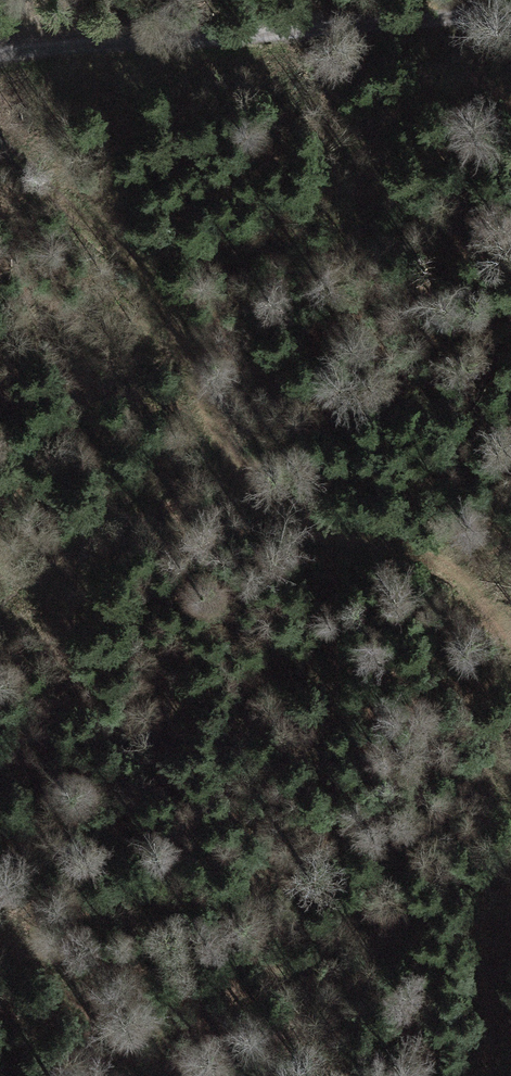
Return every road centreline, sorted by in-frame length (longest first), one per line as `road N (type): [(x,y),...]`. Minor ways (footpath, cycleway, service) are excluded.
road 1 (track): [(0,135),(155,287),(254,500),(461,574),(510,642)]
road 2 (track): [(510,18),(0,62)]
road 3 (track): [(0,938),(97,1024),(136,1075)]

